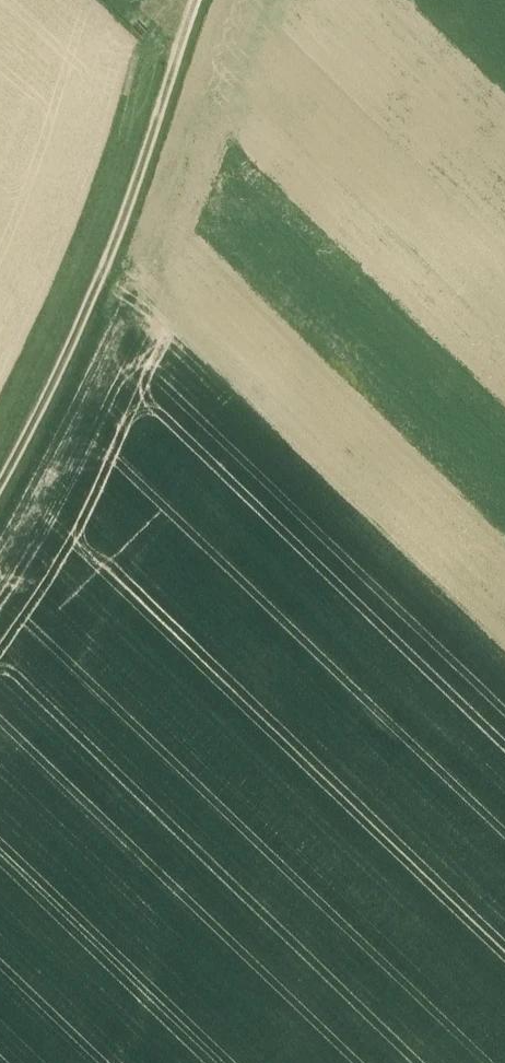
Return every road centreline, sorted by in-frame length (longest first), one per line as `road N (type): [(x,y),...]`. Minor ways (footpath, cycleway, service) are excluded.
road 1 (track): [(0,483),(111,254),(196,0)]

